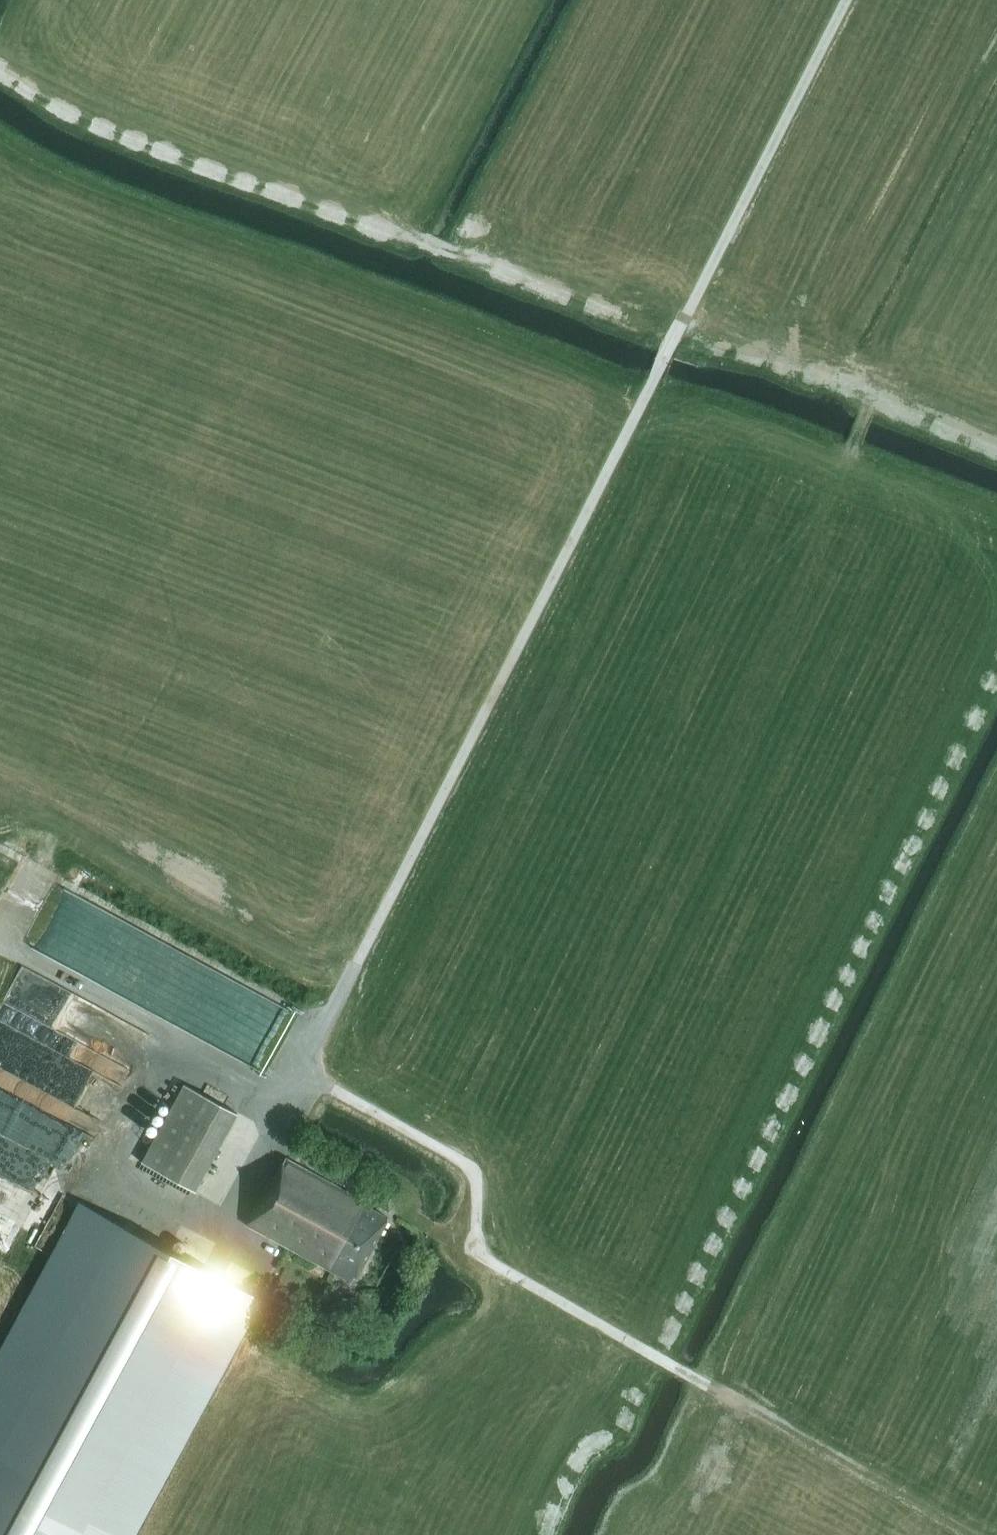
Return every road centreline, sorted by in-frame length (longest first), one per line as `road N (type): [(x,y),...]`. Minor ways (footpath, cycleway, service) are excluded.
road 1 (track): [(303,1072),(466,1163),(475,1175),(479,1253),(730,1397)]

